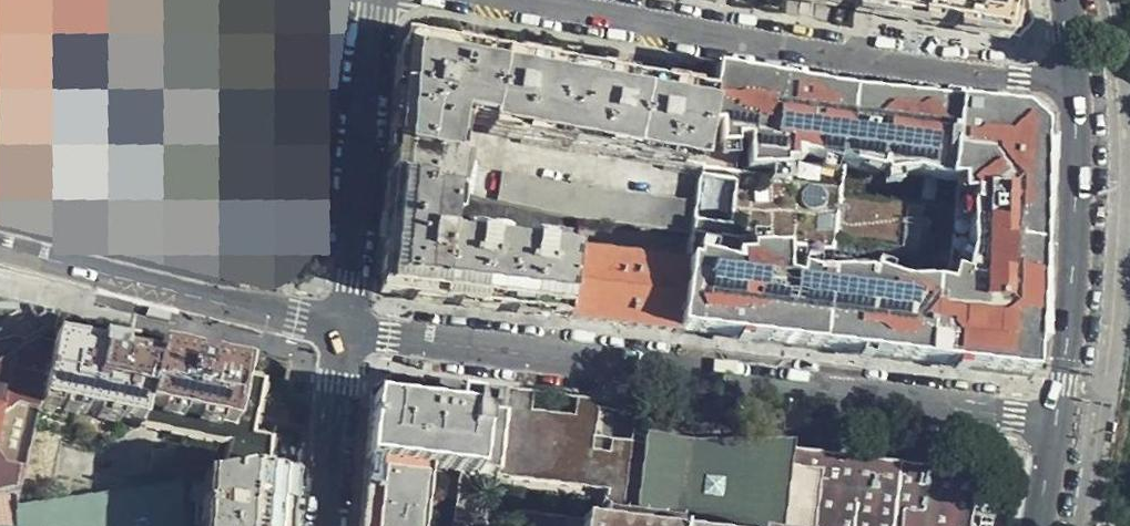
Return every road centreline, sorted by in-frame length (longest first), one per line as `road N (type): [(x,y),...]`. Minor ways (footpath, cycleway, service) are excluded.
road 1 (tertiary): [(1053,417),(342,331)]
road 2 (residential): [(514,0),(1017,80),(1075,80)]
road 3 (tertiary): [(342,331),(0,250)]
road 4 (secondary): [(1075,80),(1065,358),(1053,417)]
road 5 (residential): [(342,331),(375,0)]
road 6 (residential): [(327,525),(342,331)]

